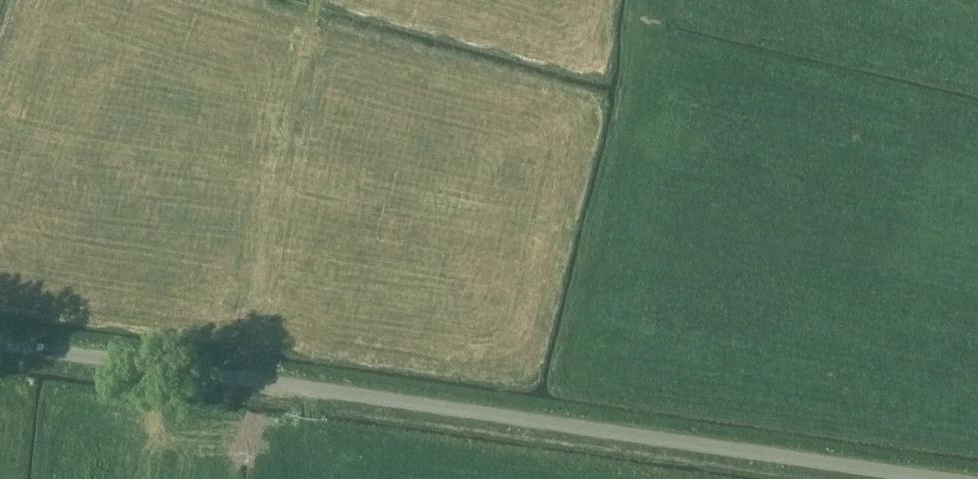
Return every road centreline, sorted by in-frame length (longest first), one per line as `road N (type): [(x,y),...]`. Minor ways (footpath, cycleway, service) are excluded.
road 1 (unclassified): [(977,478),(0,339)]

